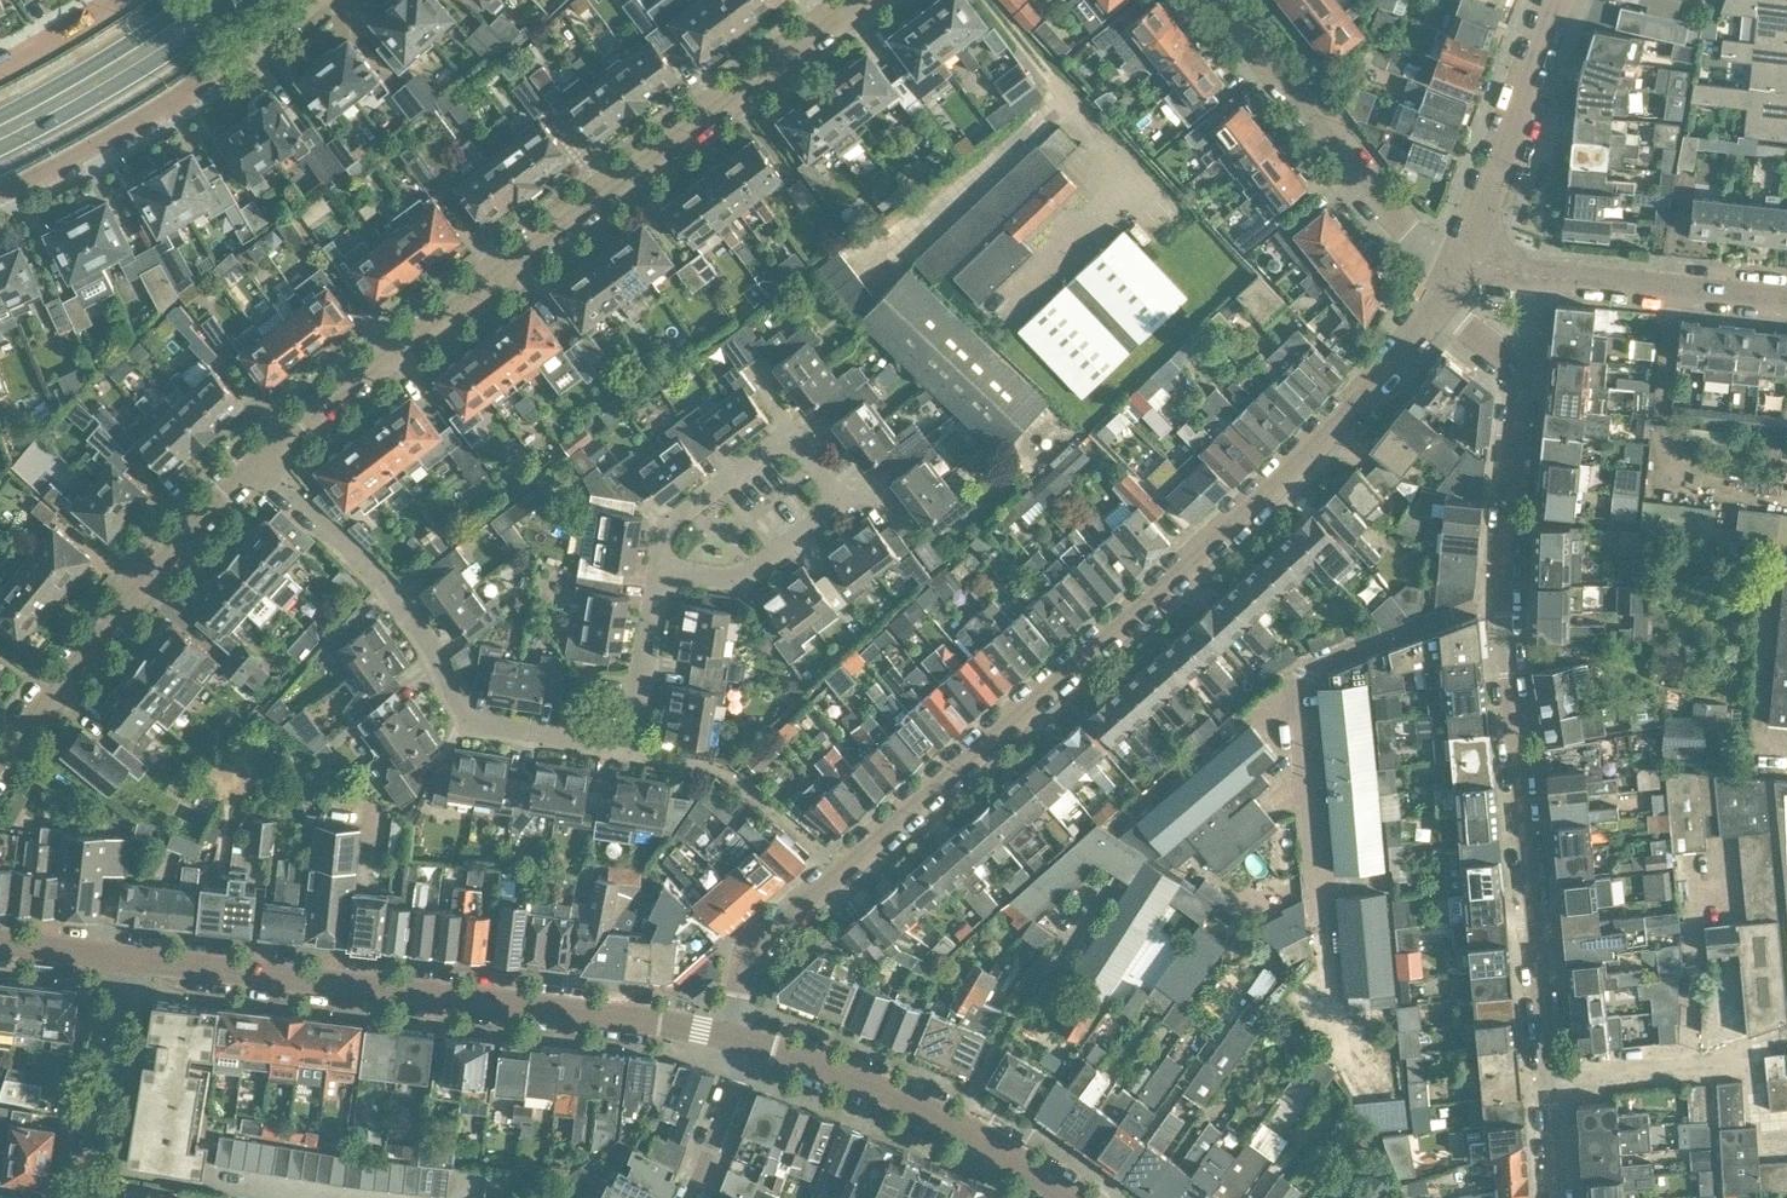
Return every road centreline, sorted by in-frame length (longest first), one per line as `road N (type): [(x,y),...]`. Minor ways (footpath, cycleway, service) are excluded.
road 1 (residential): [(731,1036),(751,946),(1325,438),(1443,308)]
road 2 (residential): [(1443,308),(1509,368),(1520,391),(1501,603),(1552,1197)]
road 3 (residential): [(252,463),(312,406),(866,0)]
road 4 (residential): [(661,569),(627,742),(471,720),(437,654),(378,577),(252,463)]
road 5 (tertiary): [(731,1036),(134,957)]
road 6 (residential): [(0,759),(140,578),(252,463)]
road 7 (residential): [(0,193),(187,96),(309,0)]
road 8 (residential): [(1461,266),(1425,246),(1233,0)]
road 9 (tertiary): [(1065,1197),(944,1117),(754,1042)]
road 10 (residential): [(1786,301),(1461,266)]
road 11 (residential): [(784,438),(798,441),(836,492),(834,505),(740,578),(661,569)]
road 12 (primary): [(0,149),(160,59),(242,0)]
road 13 (residential): [(1461,266),(1557,0)]
road 14 (residential): [(98,1197),(134,957)]
road 15 (primary): [(196,0),(0,116)]
road 16 (residential): [(661,569),(668,524),(784,438)]
road 17 (residential): [(754,1042),(691,1197)]
road 18 (residential): [(119,0),(0,69)]
road 19 (tertiary): [(134,957),(0,940)]

